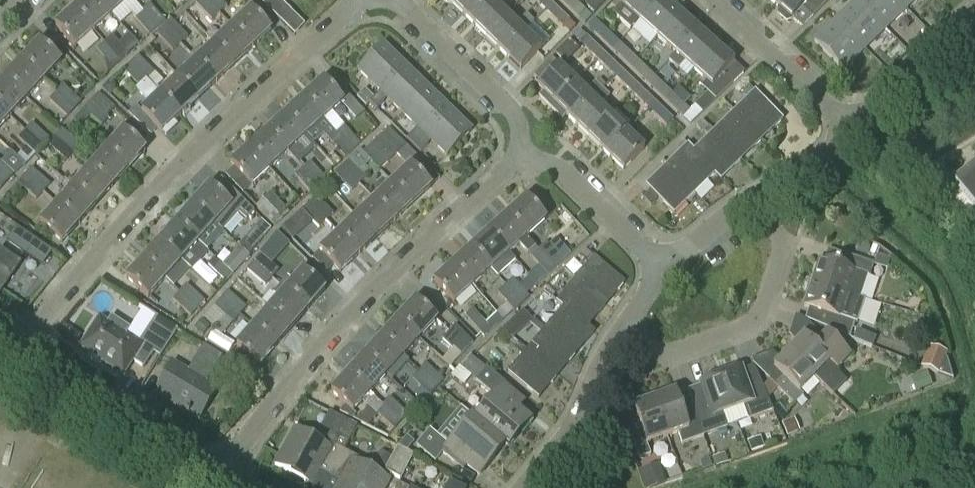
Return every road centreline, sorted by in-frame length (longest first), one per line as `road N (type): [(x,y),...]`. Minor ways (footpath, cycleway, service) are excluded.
road 1 (residential): [(26,340),(180,166),(361,0)]
road 2 (residential): [(229,466),(316,353),(524,156)]
road 3 (residential): [(625,332),(656,354),(759,318),(783,245),(755,194)]
road 4 (residential): [(229,466),(194,465),(48,373),(26,340)]
road 5 (residential): [(524,156),(513,112),(410,12),(372,0)]
road 6 (residential): [(523,487),(567,434),(625,332)]
road 7 (residential): [(841,119),(863,115),(974,11)]
road 8 (residential): [(841,119),(716,0)]
road 9 (residential): [(660,258),(559,169),(524,156)]
road 10 (residential): [(755,194),(830,155),(841,119)]

